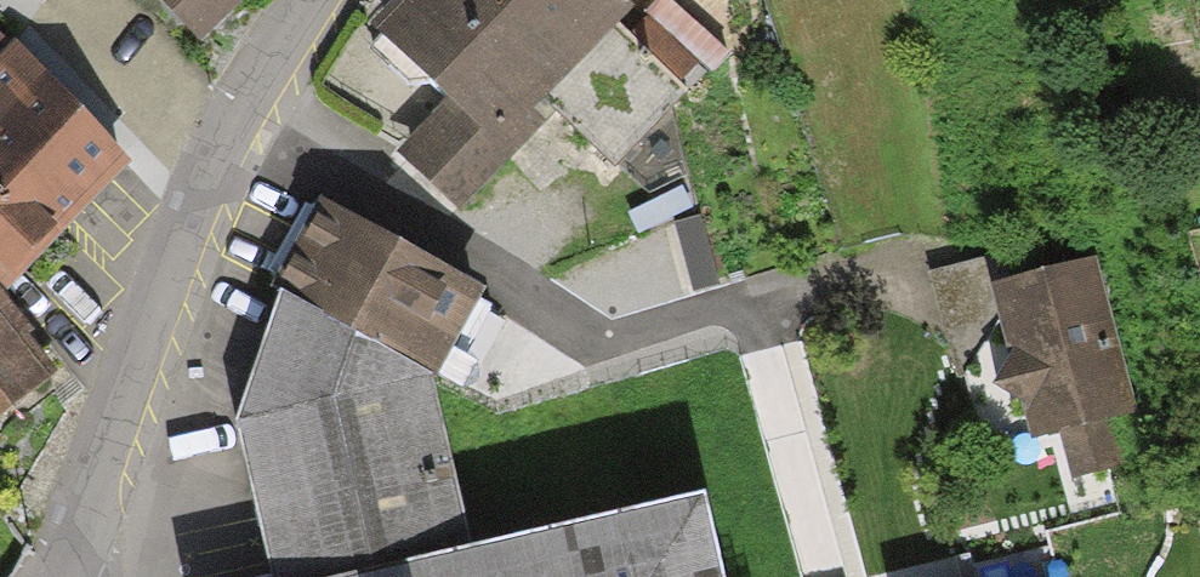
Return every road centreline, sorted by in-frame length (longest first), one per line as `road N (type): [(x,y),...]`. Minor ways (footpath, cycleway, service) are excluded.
road 1 (residential): [(302,0),(234,109),(145,308),(86,504)]

